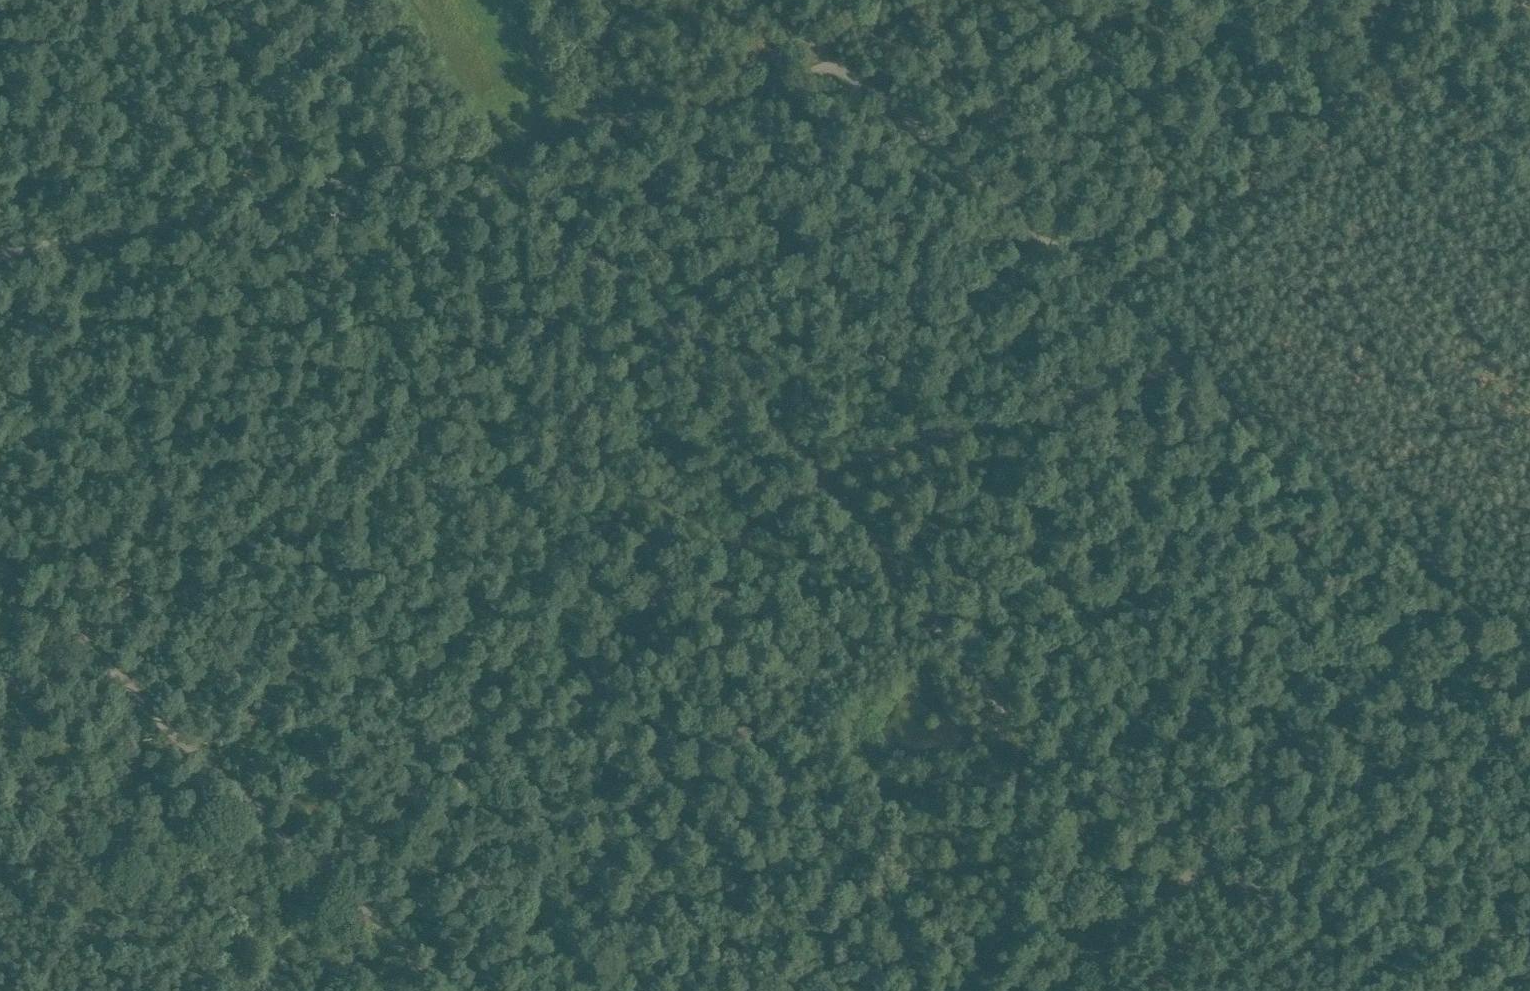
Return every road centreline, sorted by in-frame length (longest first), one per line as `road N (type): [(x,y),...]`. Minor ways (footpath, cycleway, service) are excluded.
road 1 (track): [(313,875),(822,485),(903,450),(1196,360)]
road 2 (track): [(782,0),(1529,651)]
road 3 (track): [(428,990),(0,562)]
road 4 (track): [(484,154),(0,256)]
road 5 (track): [(1216,849),(1310,951),(1313,990)]

